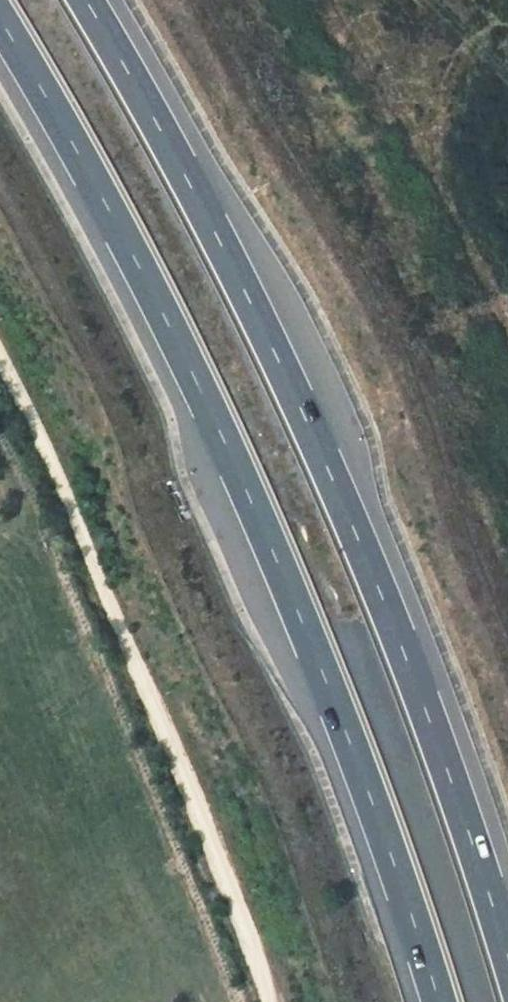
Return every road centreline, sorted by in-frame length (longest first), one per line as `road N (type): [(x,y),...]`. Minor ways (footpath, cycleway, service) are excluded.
road 1 (motorway): [(6,0),(133,214),(200,349),(373,749),(445,1001)]
road 2 (motorway): [(507,926),(447,712),(215,178),(106,0)]
road 3 (track): [(266,1001),(262,969),(224,870),(96,563),(0,363)]

